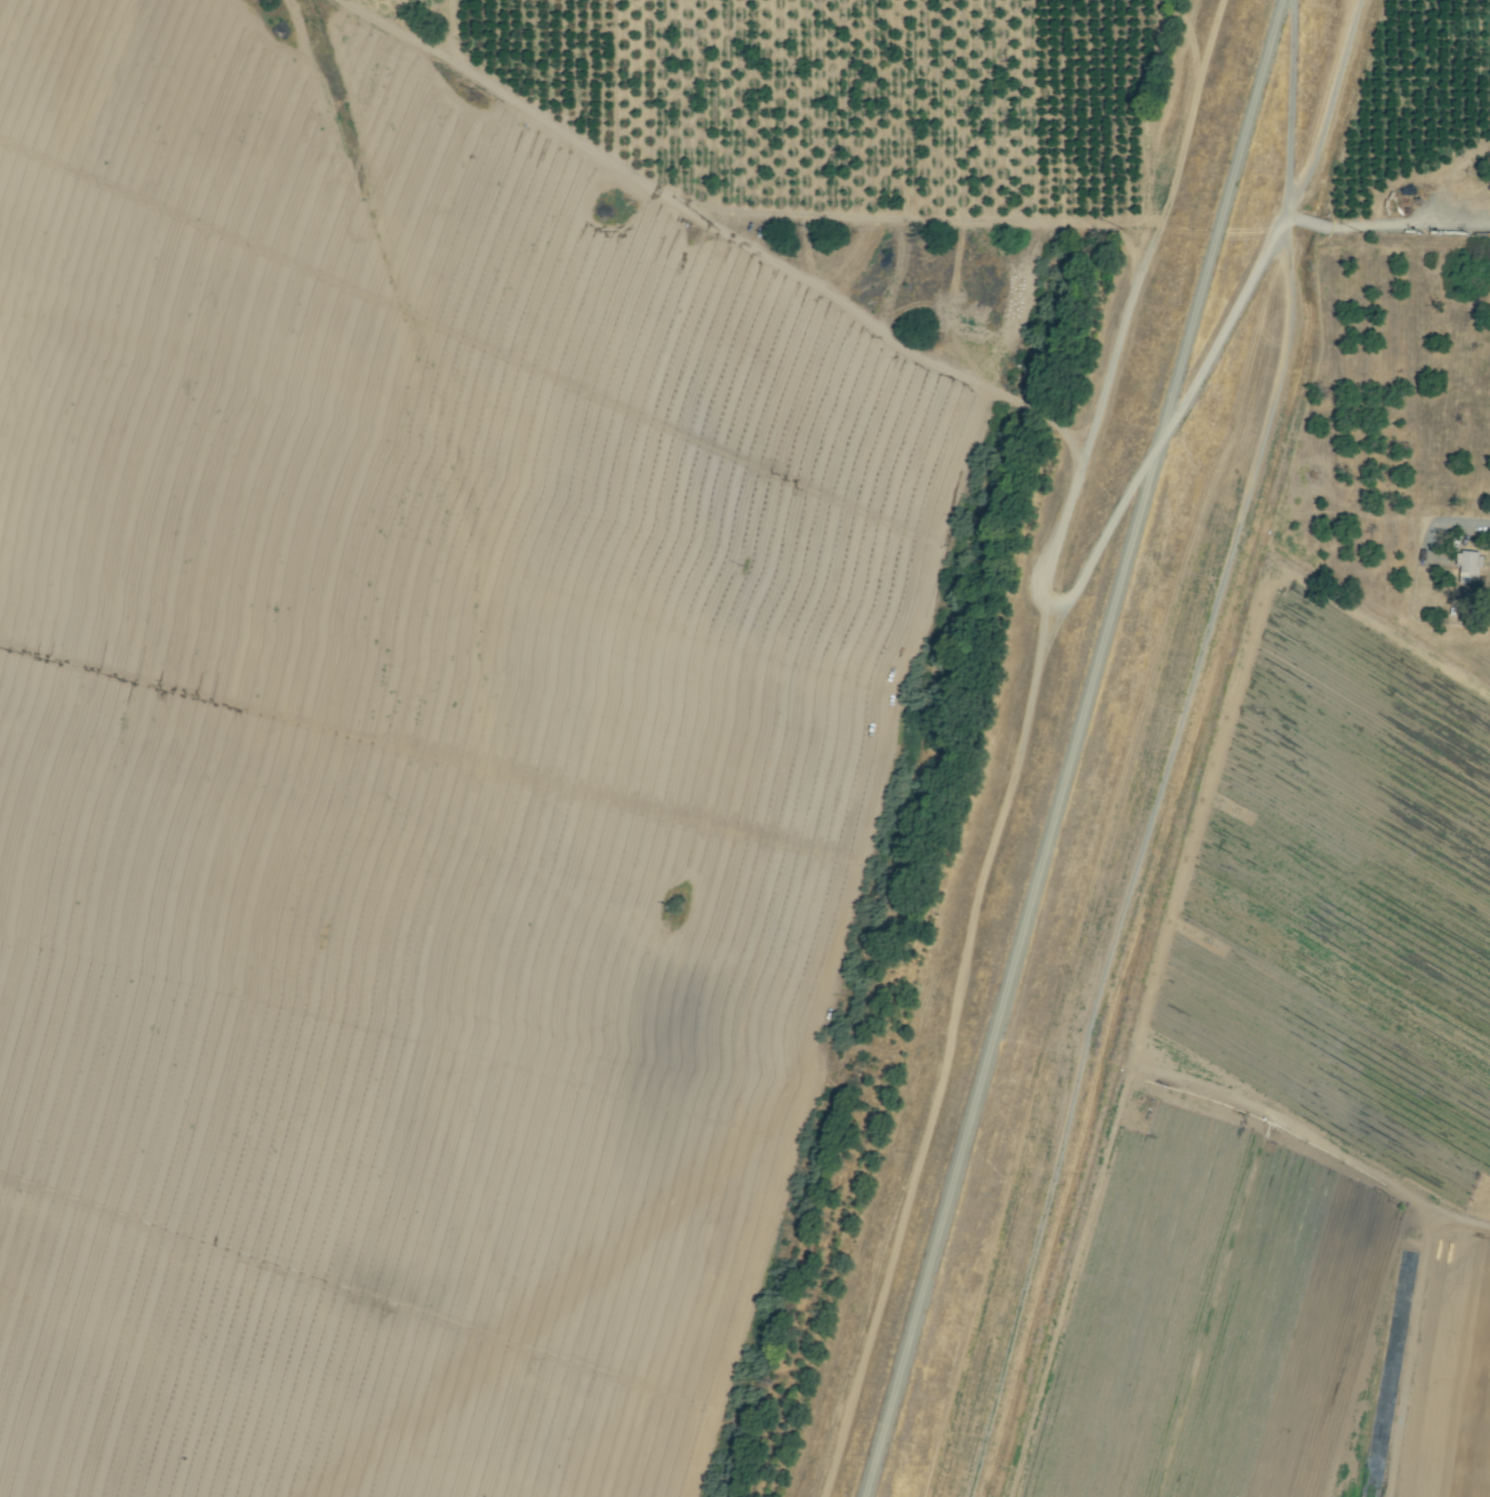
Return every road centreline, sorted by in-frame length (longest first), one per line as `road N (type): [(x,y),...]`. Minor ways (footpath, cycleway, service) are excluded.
road 1 (track): [(1489,227),(750,223),(453,65),(351,0)]

